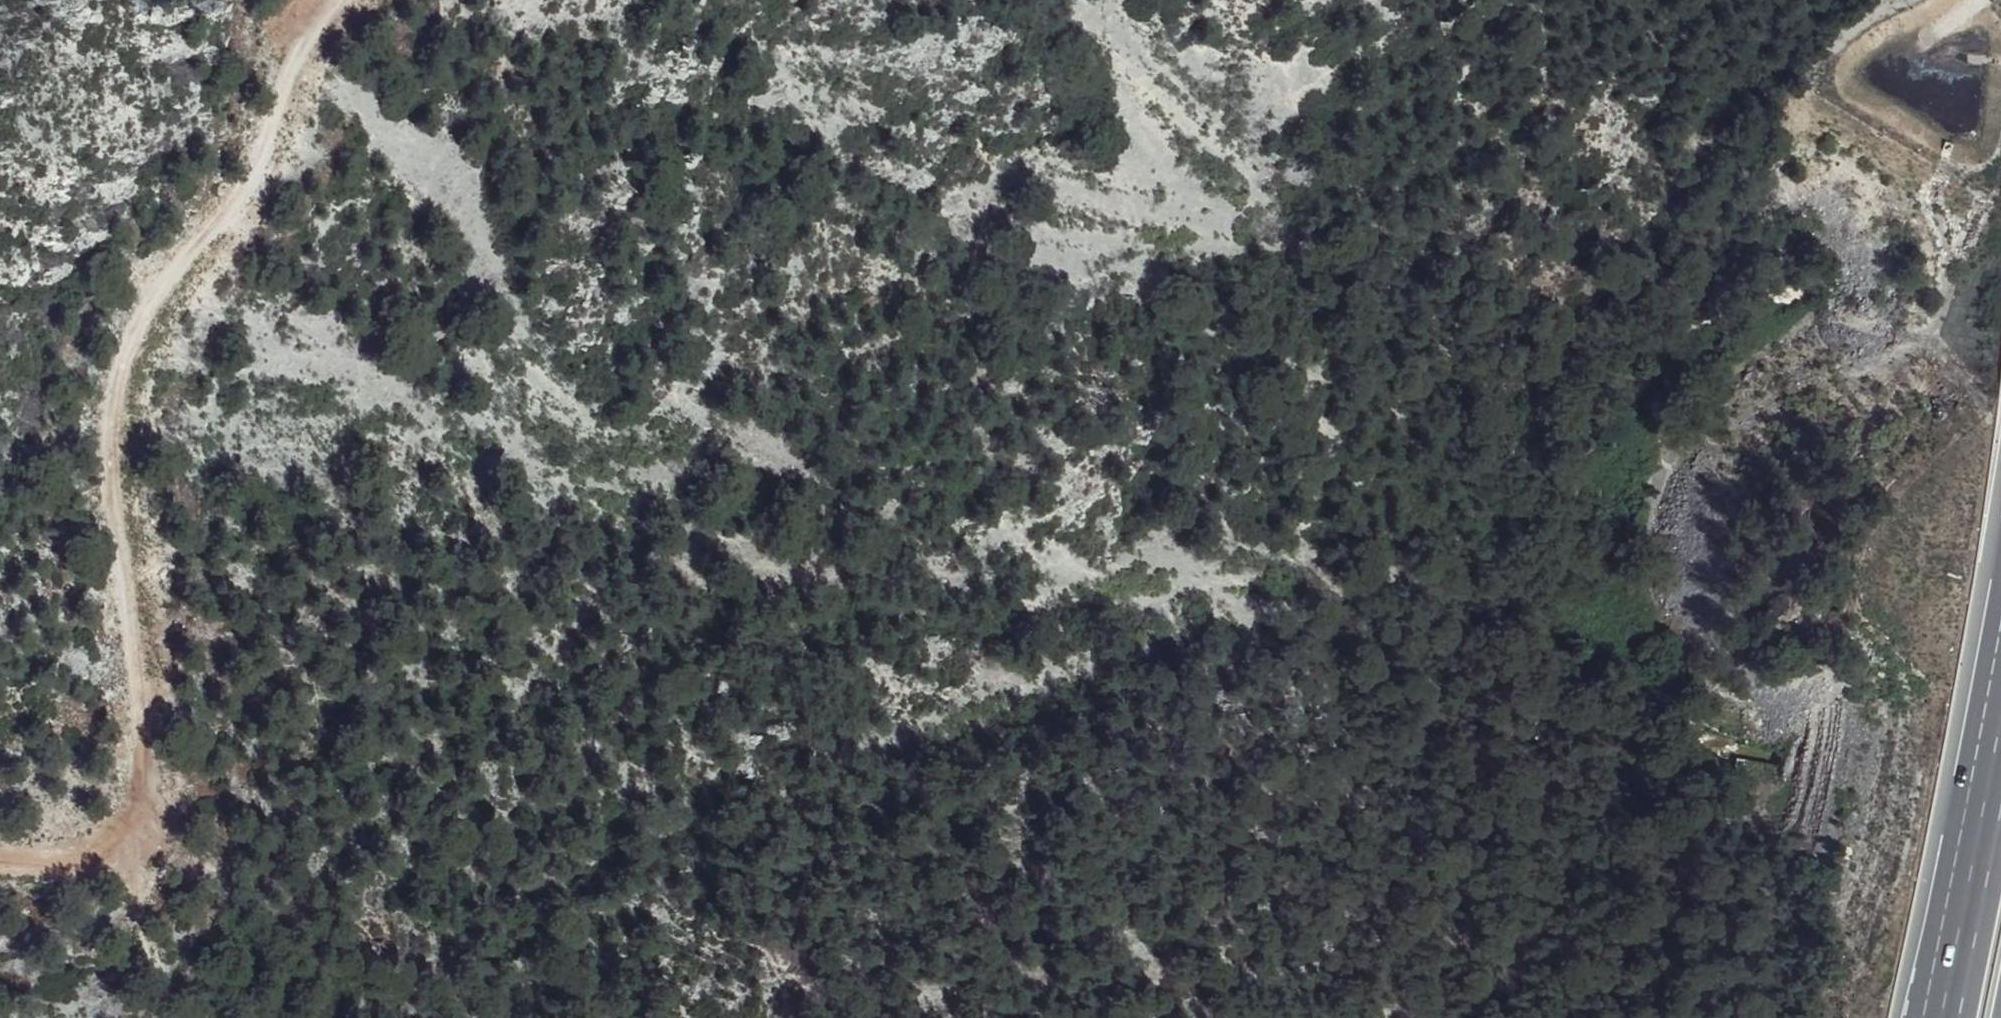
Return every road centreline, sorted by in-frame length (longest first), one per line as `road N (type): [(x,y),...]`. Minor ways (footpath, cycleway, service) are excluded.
road 1 (track): [(341,0),(284,77),(249,189),(162,288),(126,349),(108,452),(139,716),(139,793),(119,835),(56,857),(0,858)]
road 2 (motorway): [(2000,780),(1947,1017)]

